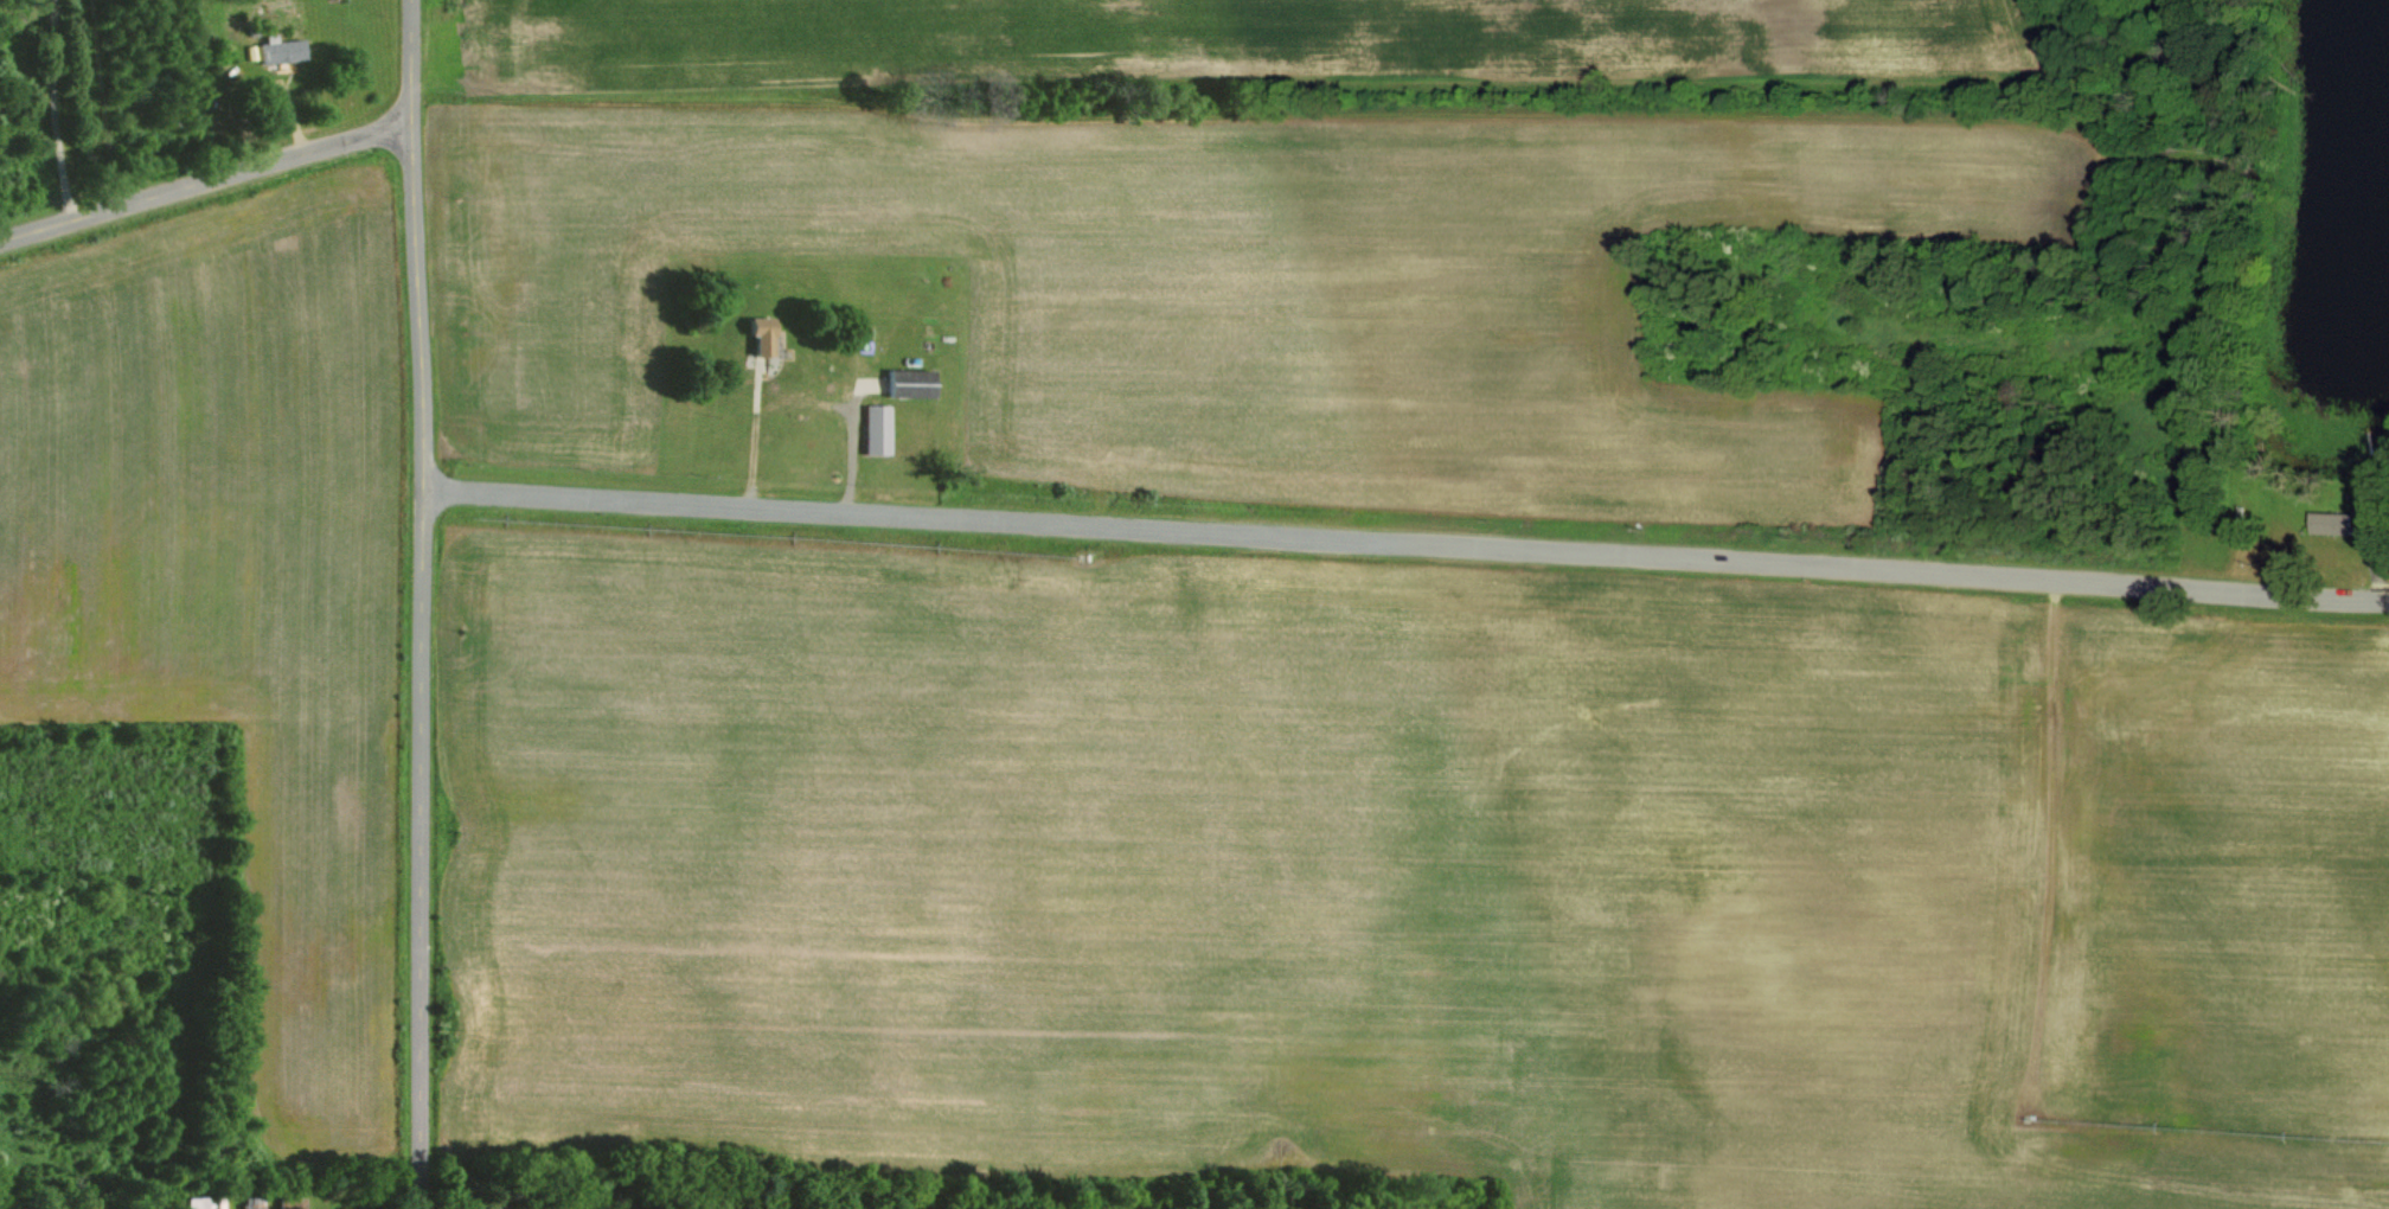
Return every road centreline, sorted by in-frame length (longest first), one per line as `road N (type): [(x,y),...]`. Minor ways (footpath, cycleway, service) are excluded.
road 1 (residential): [(435,493),(2388,597)]
road 2 (residential): [(429,1208),(433,0)]
road 3 (residential): [(0,246),(433,123)]

